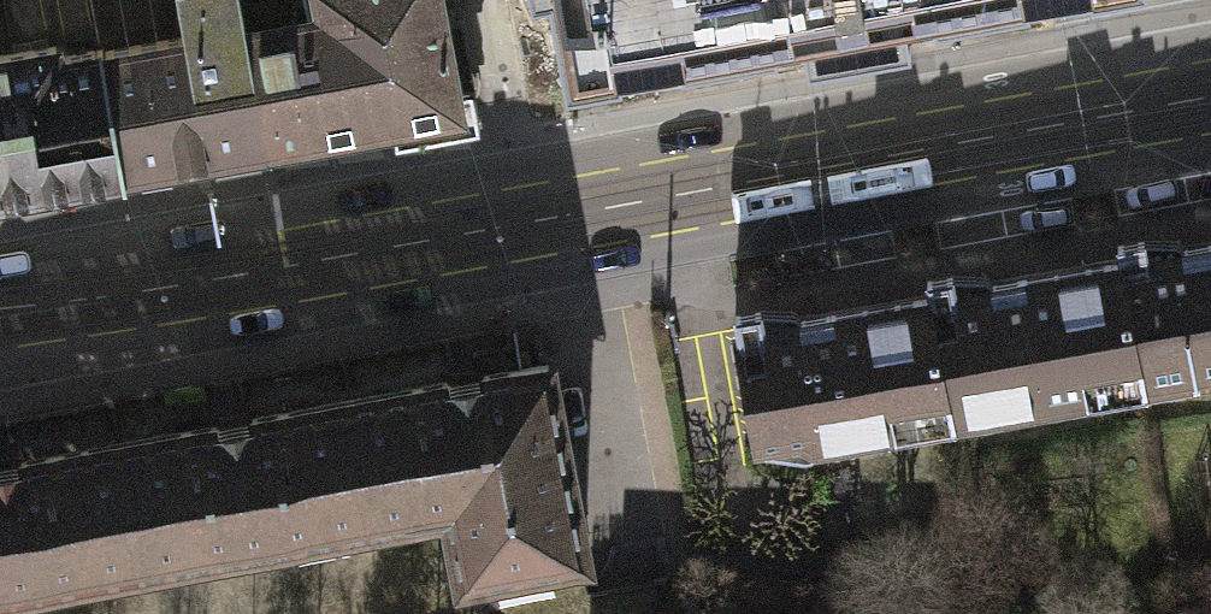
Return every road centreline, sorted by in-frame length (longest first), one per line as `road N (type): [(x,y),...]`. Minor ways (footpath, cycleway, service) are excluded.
road 1 (secondary): [(573,213),(1210,95)]
road 2 (secondary): [(0,312),(573,213)]
road 3 (residential): [(573,213),(636,546)]

